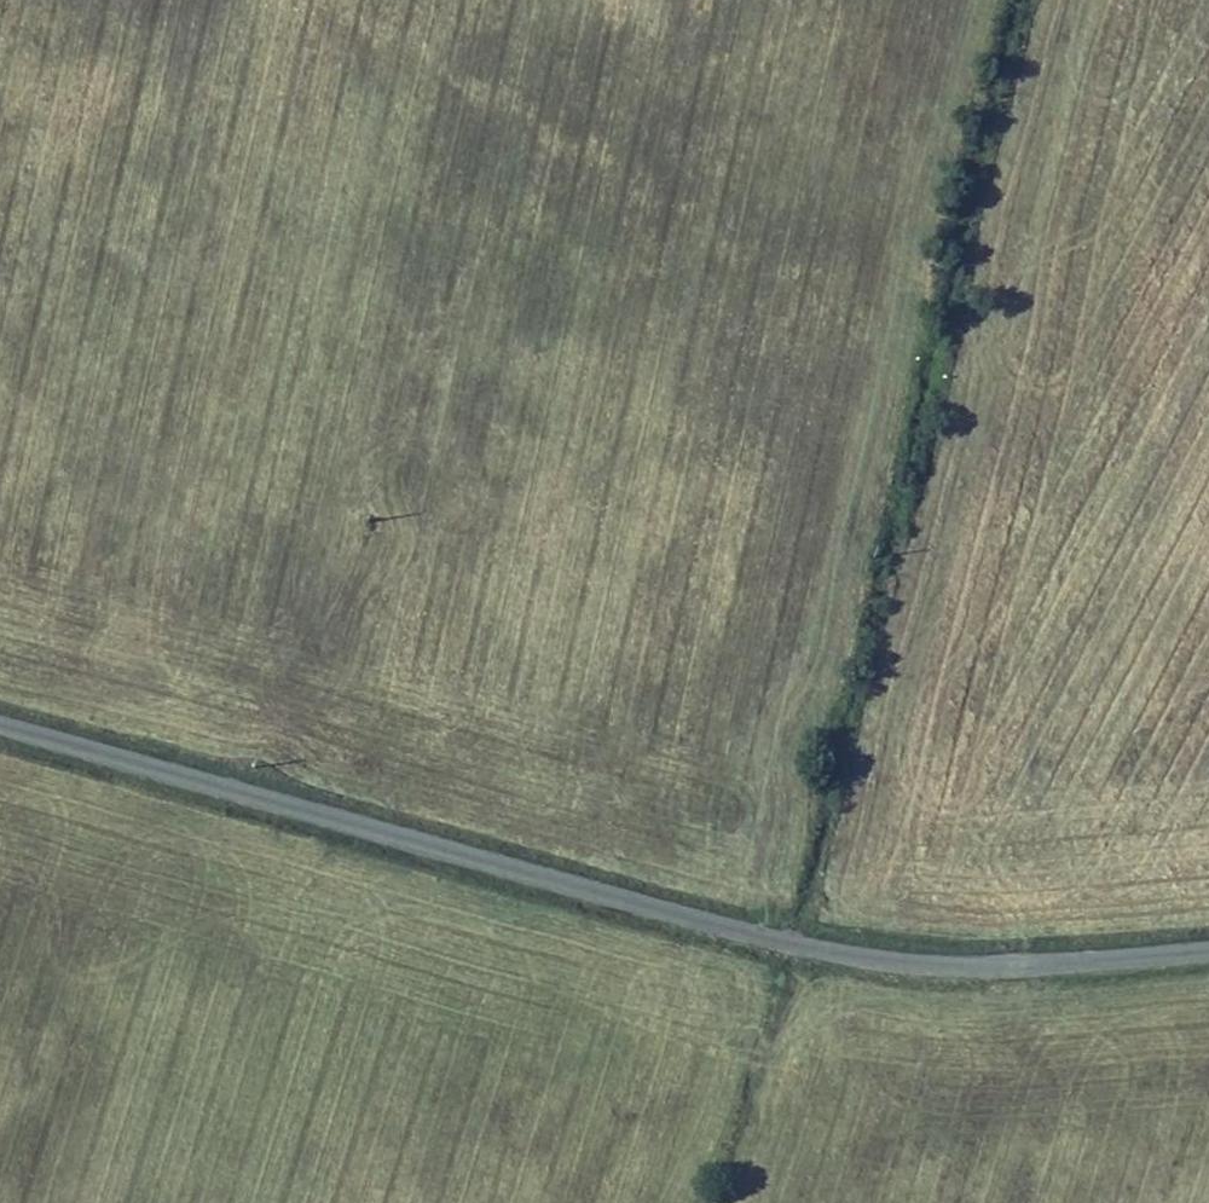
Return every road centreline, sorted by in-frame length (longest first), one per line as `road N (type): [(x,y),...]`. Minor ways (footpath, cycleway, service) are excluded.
road 1 (unclassified): [(1208,942),(1027,957),(909,958),(845,948),(0,717)]

